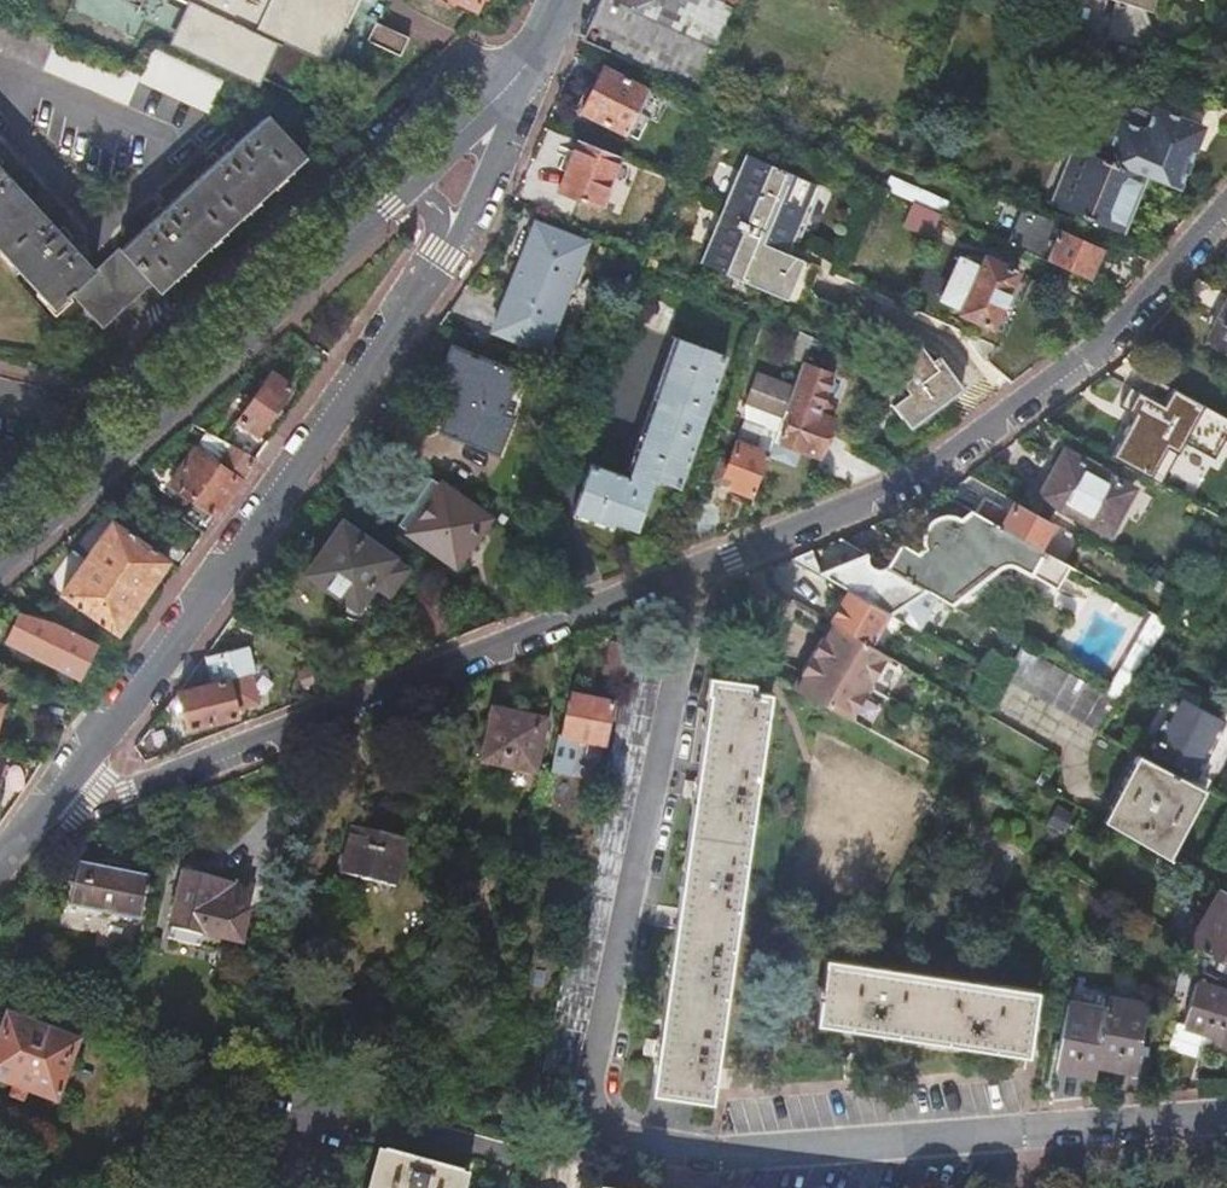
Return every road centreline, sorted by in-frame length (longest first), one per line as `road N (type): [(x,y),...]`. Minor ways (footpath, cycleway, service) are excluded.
road 1 (tertiary): [(38,799),(148,785),(695,567)]
road 2 (tertiary): [(695,567),(823,512),(1033,400),(1226,210)]
road 3 (residential): [(1226,1116),(782,1154),(601,1137)]
road 4 (residential): [(38,799),(394,310)]
road 5 (residential): [(695,567),(584,1113),(601,1137)]
road 6 (secondary): [(0,550),(400,201)]
road 7 (residential): [(285,1173),(300,1109),(523,1160),(601,1137)]
road 8 (residential): [(394,310),(444,254),(502,117)]
road 9 (residential): [(394,310),(432,219),(400,201)]
road 10 (secondary): [(502,117),(565,0)]
road 11 (secondary): [(400,201),(502,117)]

